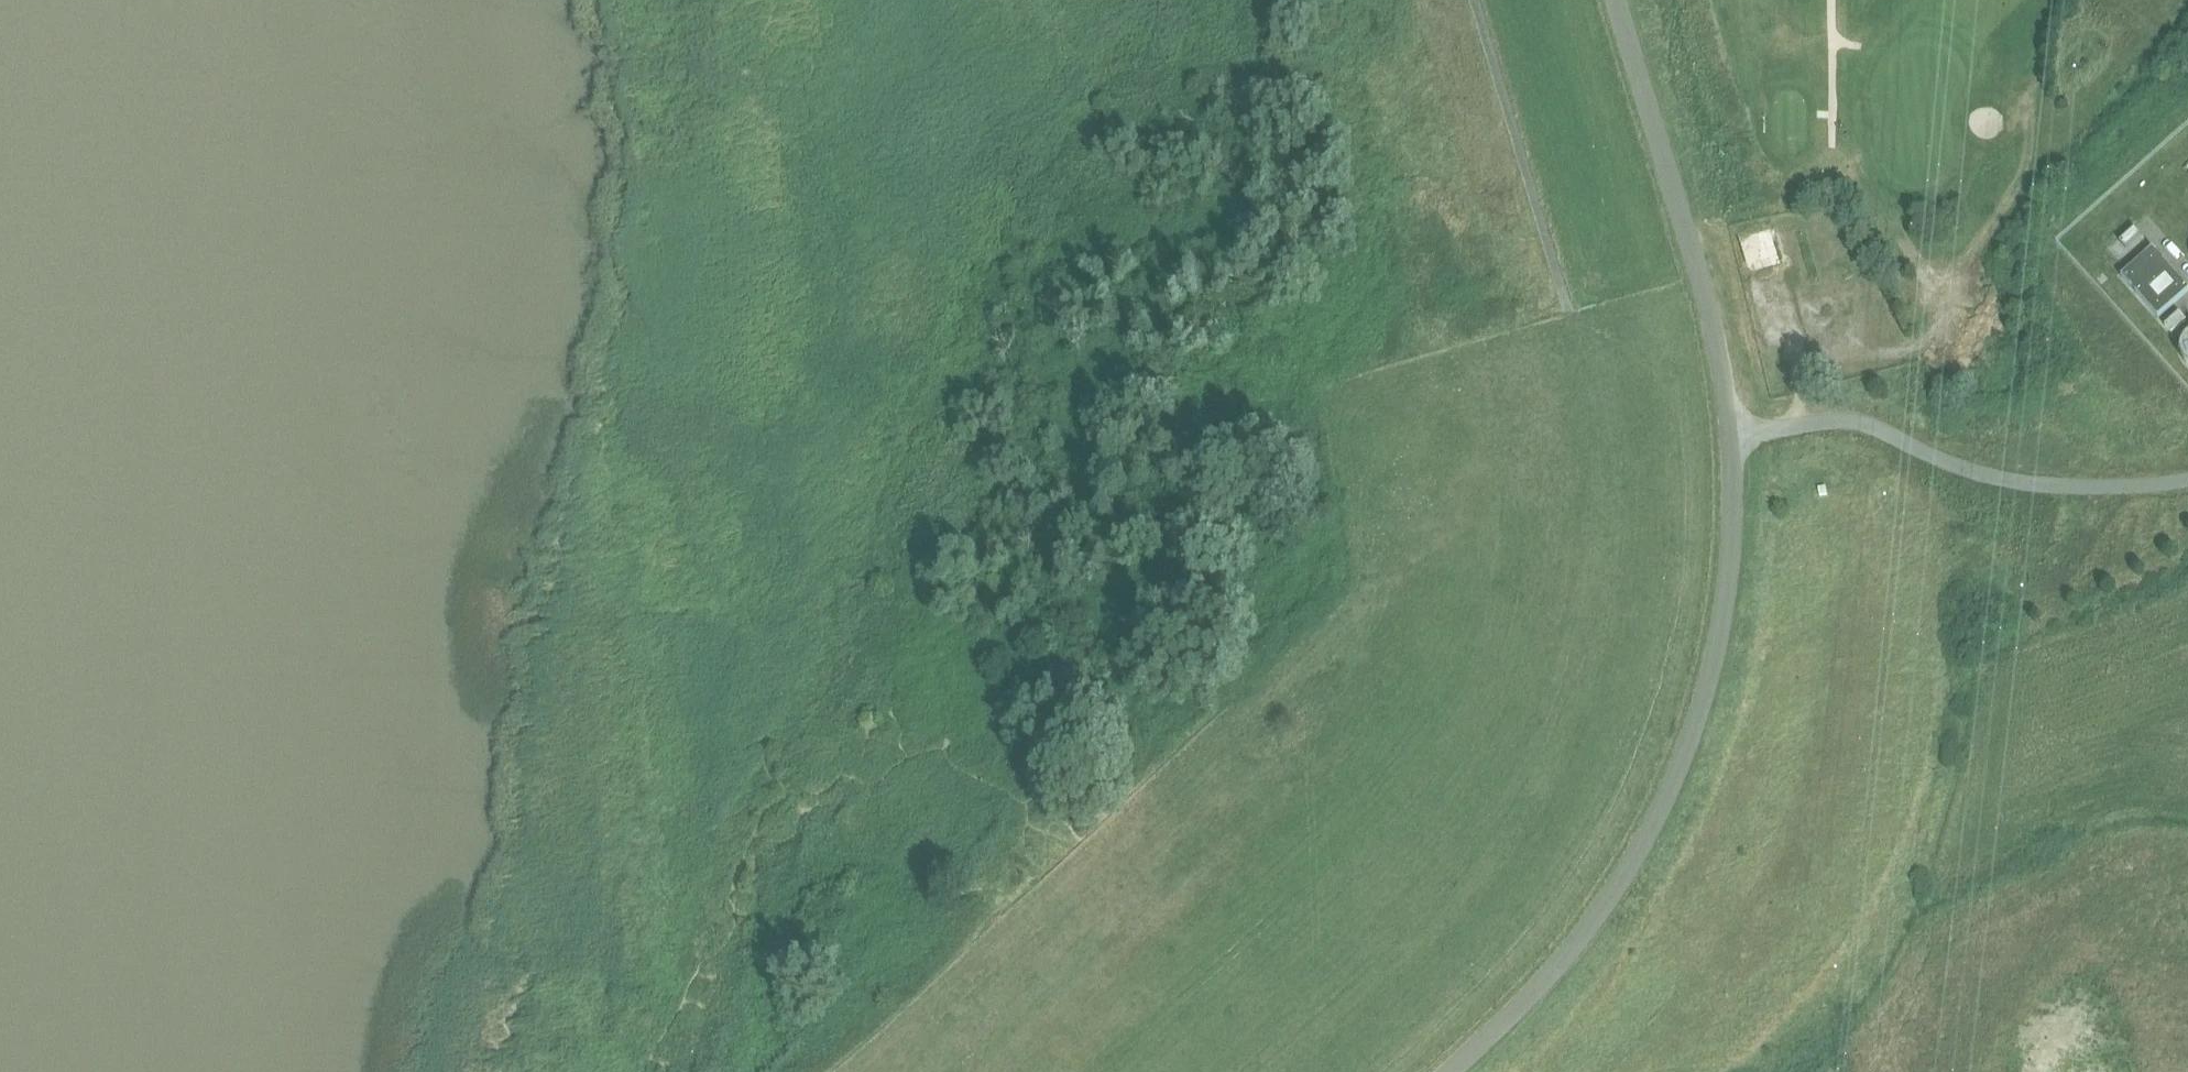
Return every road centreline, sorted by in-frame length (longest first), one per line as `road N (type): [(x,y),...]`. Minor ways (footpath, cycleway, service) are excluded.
road 1 (unclassified): [(1447,1071),(1559,965),(1638,861),(1689,758),(1731,600),(1736,438)]
road 2 (unclassified): [(1736,438),(1850,419),(1959,469),(2035,486),(2187,482)]
road 3 (unclassified): [(1736,438),(1693,240),(1620,0)]

